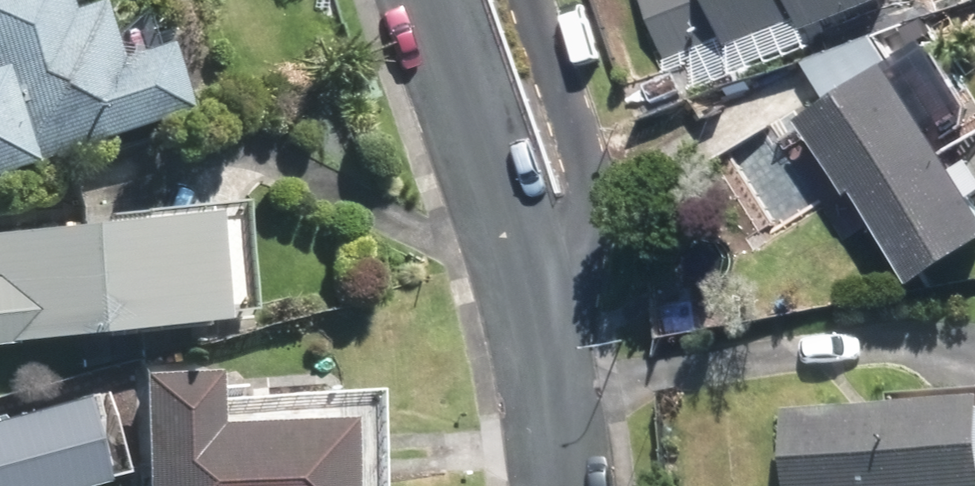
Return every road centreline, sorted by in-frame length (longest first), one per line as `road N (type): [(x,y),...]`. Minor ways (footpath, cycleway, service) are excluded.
road 1 (residential): [(530,0),(595,197),(578,251),(547,296)]
road 2 (residential): [(547,296),(444,0)]
road 3 (residential): [(559,485),(547,296)]

